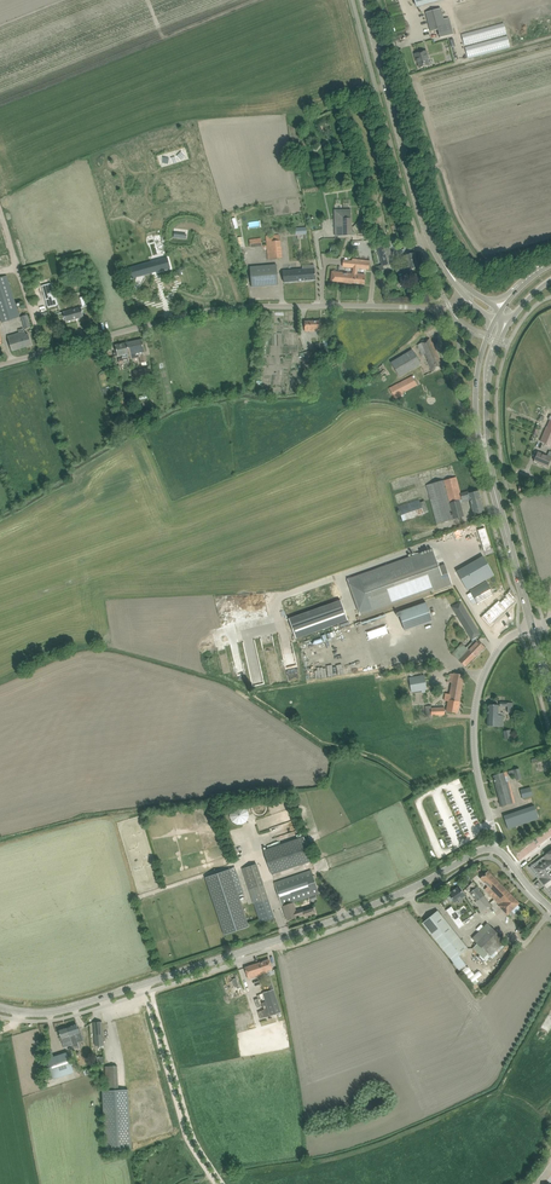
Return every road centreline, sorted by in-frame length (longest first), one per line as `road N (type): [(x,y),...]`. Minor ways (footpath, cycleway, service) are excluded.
road 1 (unclassified): [(0,365),(204,311),(444,307),(463,291)]
road 2 (tertiary): [(148,983),(353,914),(493,849)]
road 3 (tertiary): [(463,291),(423,224),(362,0)]
road 4 (unclassified): [(493,849),(477,769),(476,703),(497,650),(532,629)]
road 5 (track): [(216,1183),(189,1140),(142,985)]
road 6 (tertiary): [(532,629),(488,470)]
road 7 (tertiary): [(495,320),(475,380),(488,470)]
road 8 (tertiary): [(488,470),(487,382),(508,323)]
road 9 (tertiary): [(148,983),(31,1013)]

